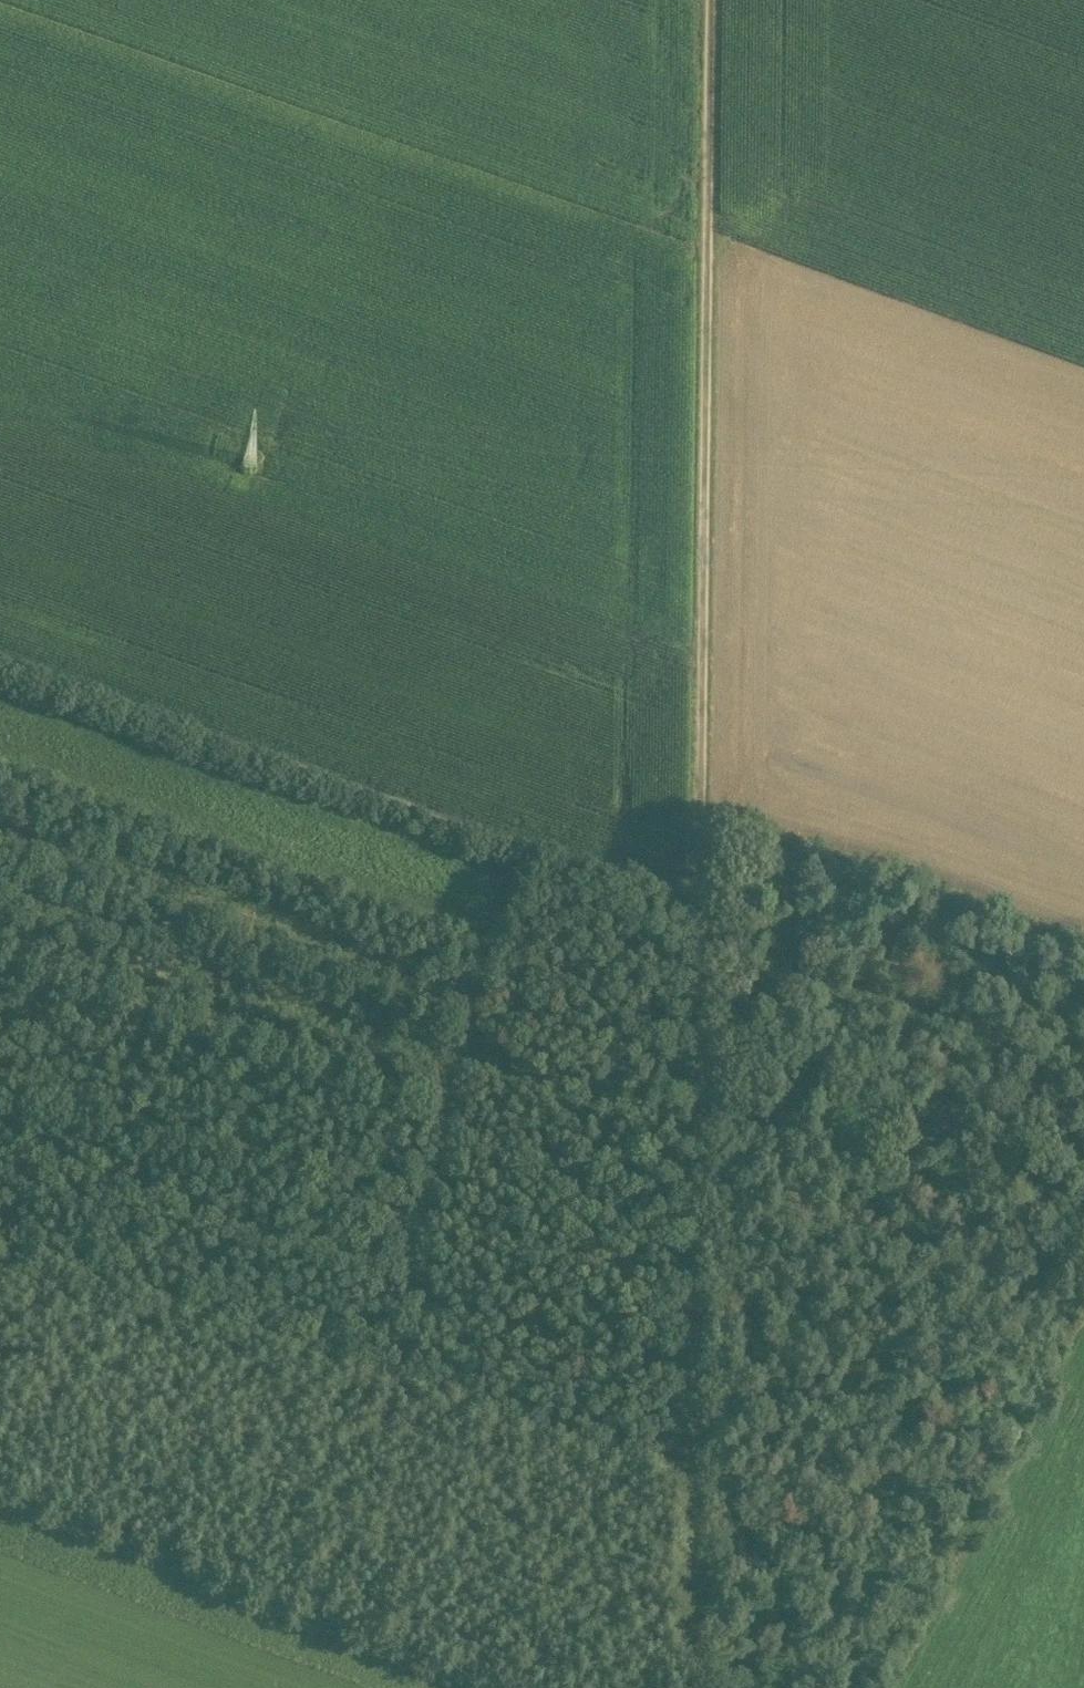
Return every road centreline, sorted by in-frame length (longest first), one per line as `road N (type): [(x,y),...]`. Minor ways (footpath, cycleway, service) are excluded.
road 1 (track): [(711,0),(690,1687)]

